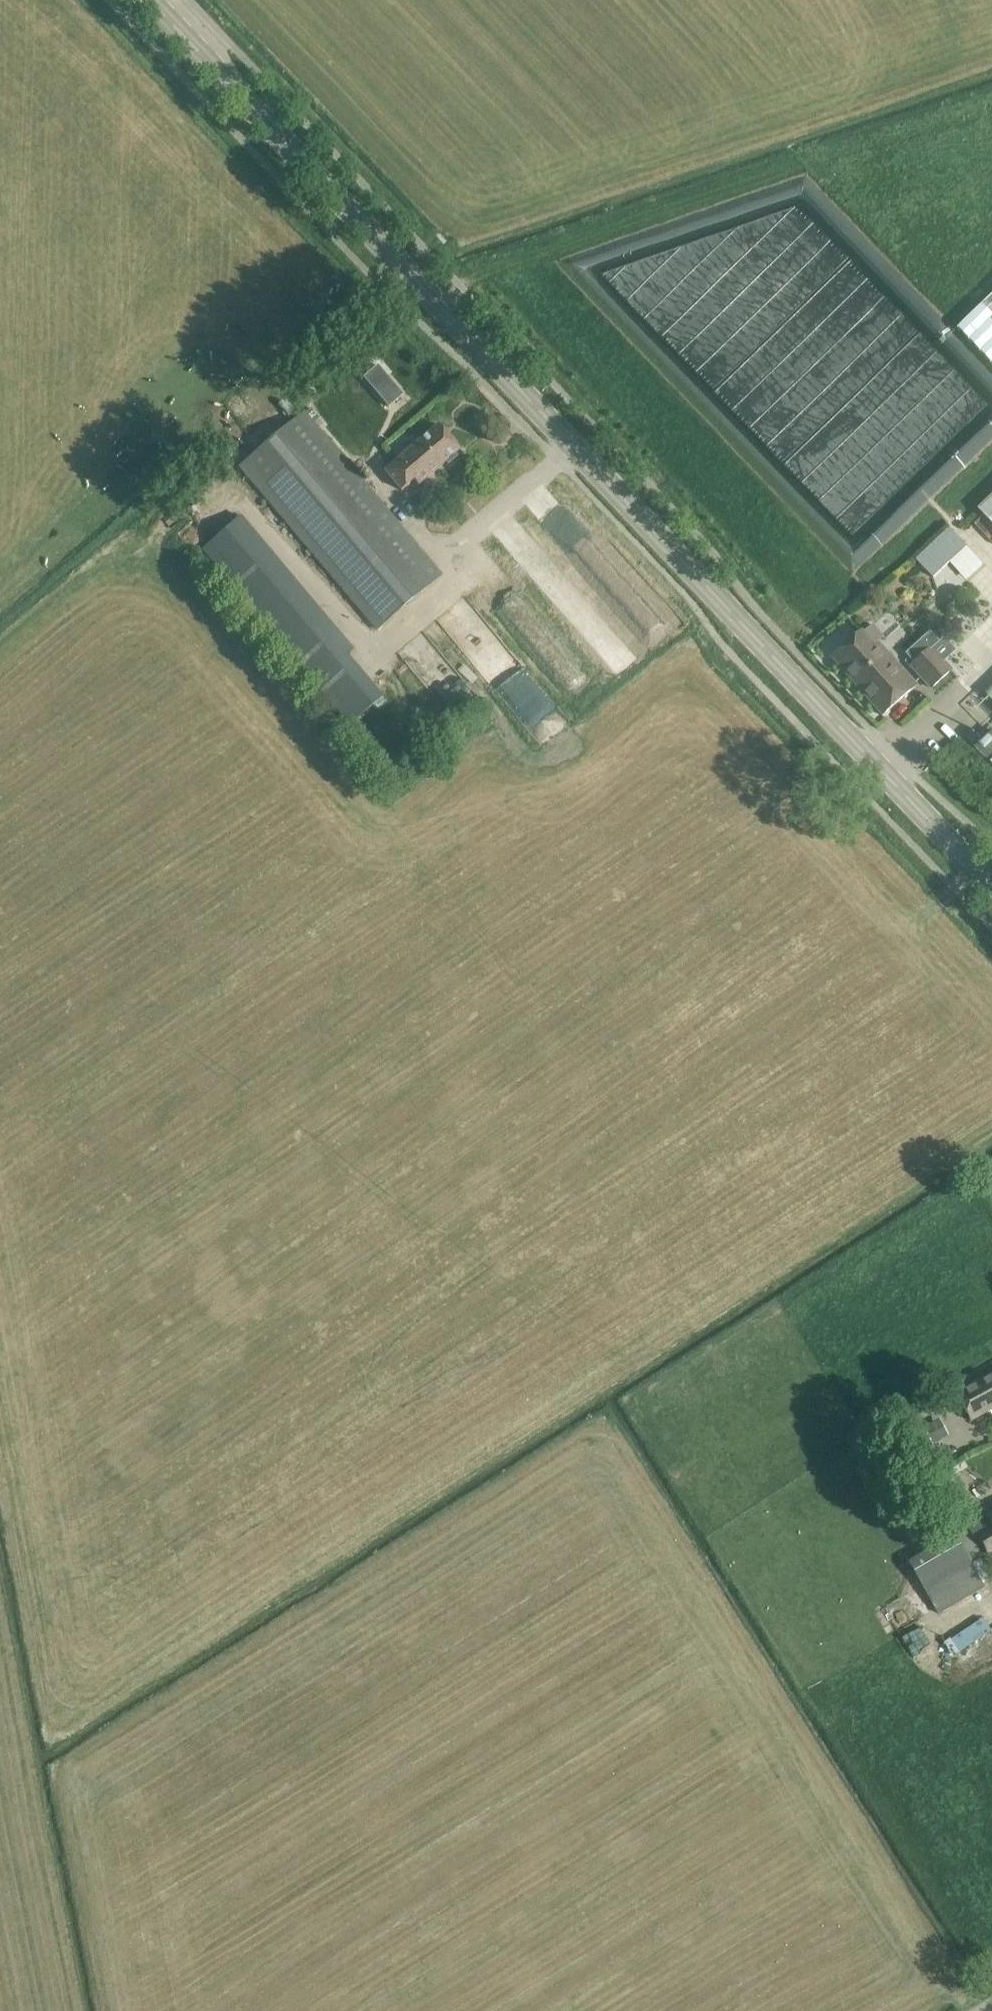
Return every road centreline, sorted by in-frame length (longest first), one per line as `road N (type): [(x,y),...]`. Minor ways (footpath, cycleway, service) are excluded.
road 1 (tertiary): [(991,888),(146,0)]

